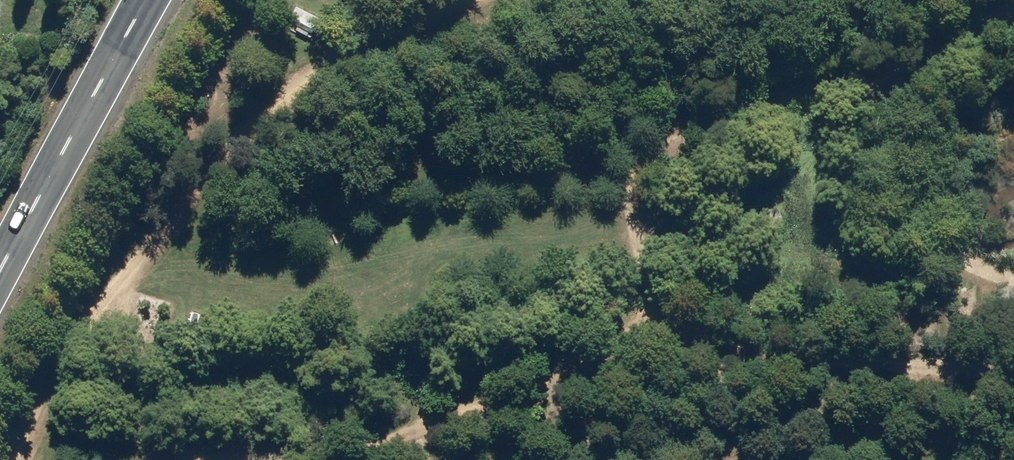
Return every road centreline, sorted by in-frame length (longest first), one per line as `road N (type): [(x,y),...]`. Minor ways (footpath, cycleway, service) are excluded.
road 1 (track): [(1013,369),(778,361),(672,327),(434,419),(404,446),(361,459)]
road 2 (track): [(672,327),(631,212),(652,162),(699,128),(780,90),(929,52),(1013,8)]
road 3 (track): [(470,0),(272,107),(228,150),(122,290)]
road 4 (track): [(206,459),(171,420),(145,325),(122,290),(9,459)]
road 5 (secondary): [(145,0),(0,269)]

